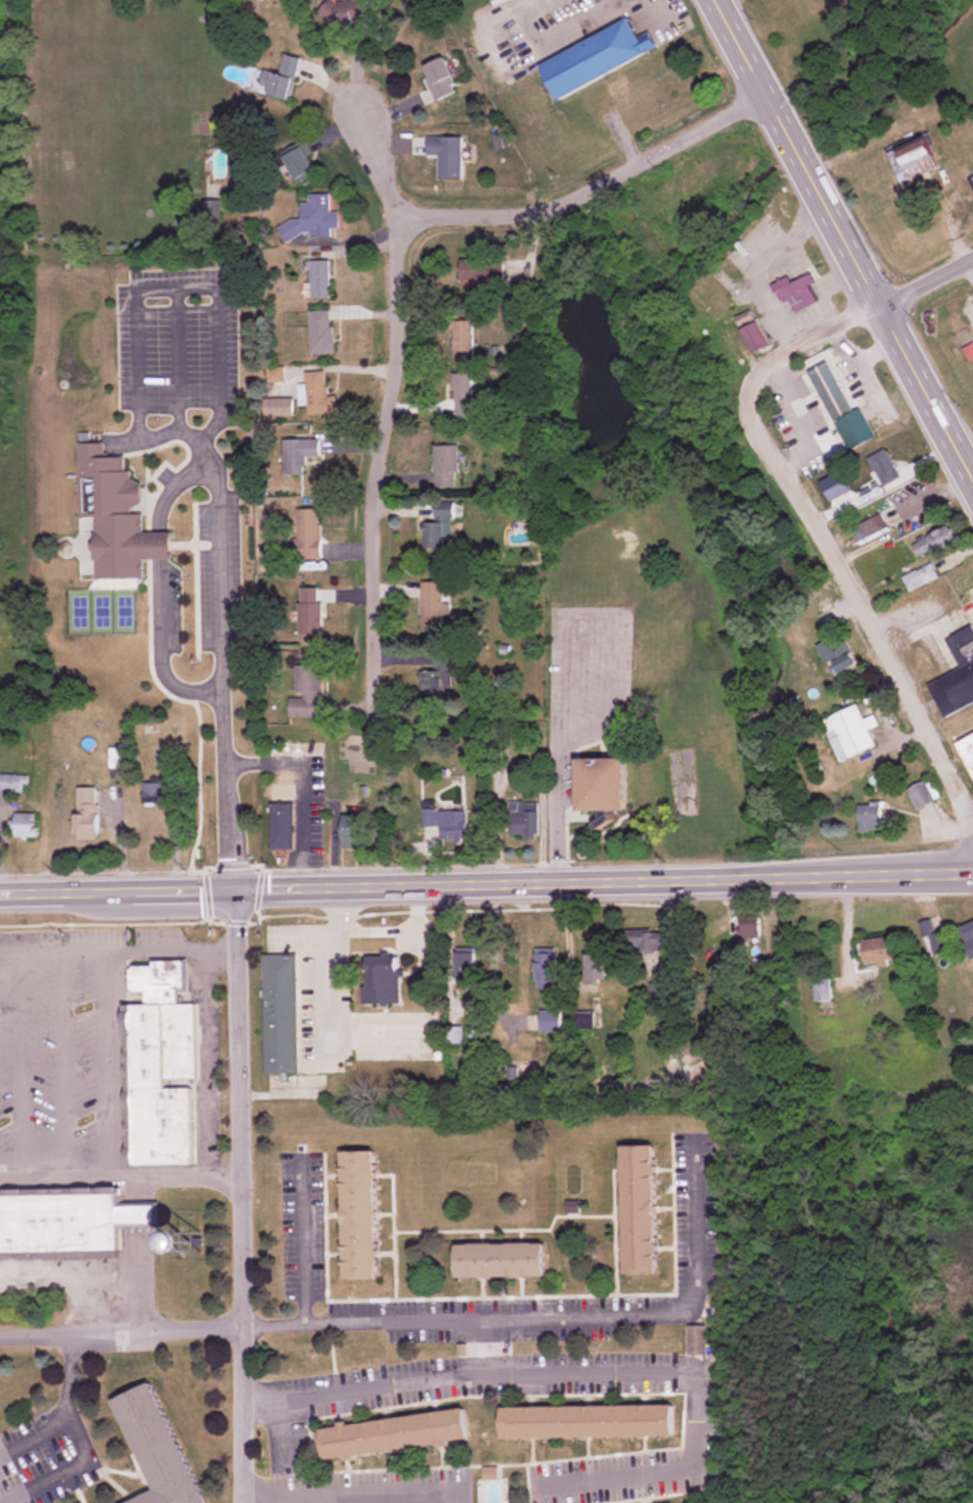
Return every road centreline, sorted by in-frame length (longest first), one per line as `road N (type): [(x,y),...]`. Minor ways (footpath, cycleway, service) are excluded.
road 1 (primary): [(972,875),(0,895)]
road 2 (residential): [(363,110),(401,218),(396,359),(373,515),(374,713)]
road 3 (residential): [(242,1502),(238,891)]
road 4 (secondary): [(716,0),(972,481)]
road 5 (residential): [(972,825),(750,420),(750,380),(761,370)]
road 6 (residential): [(764,95),(557,206),(401,218)]
road 7 (residential): [(238,1321),(0,1335)]
road 8 (residential): [(761,370),(877,305)]

